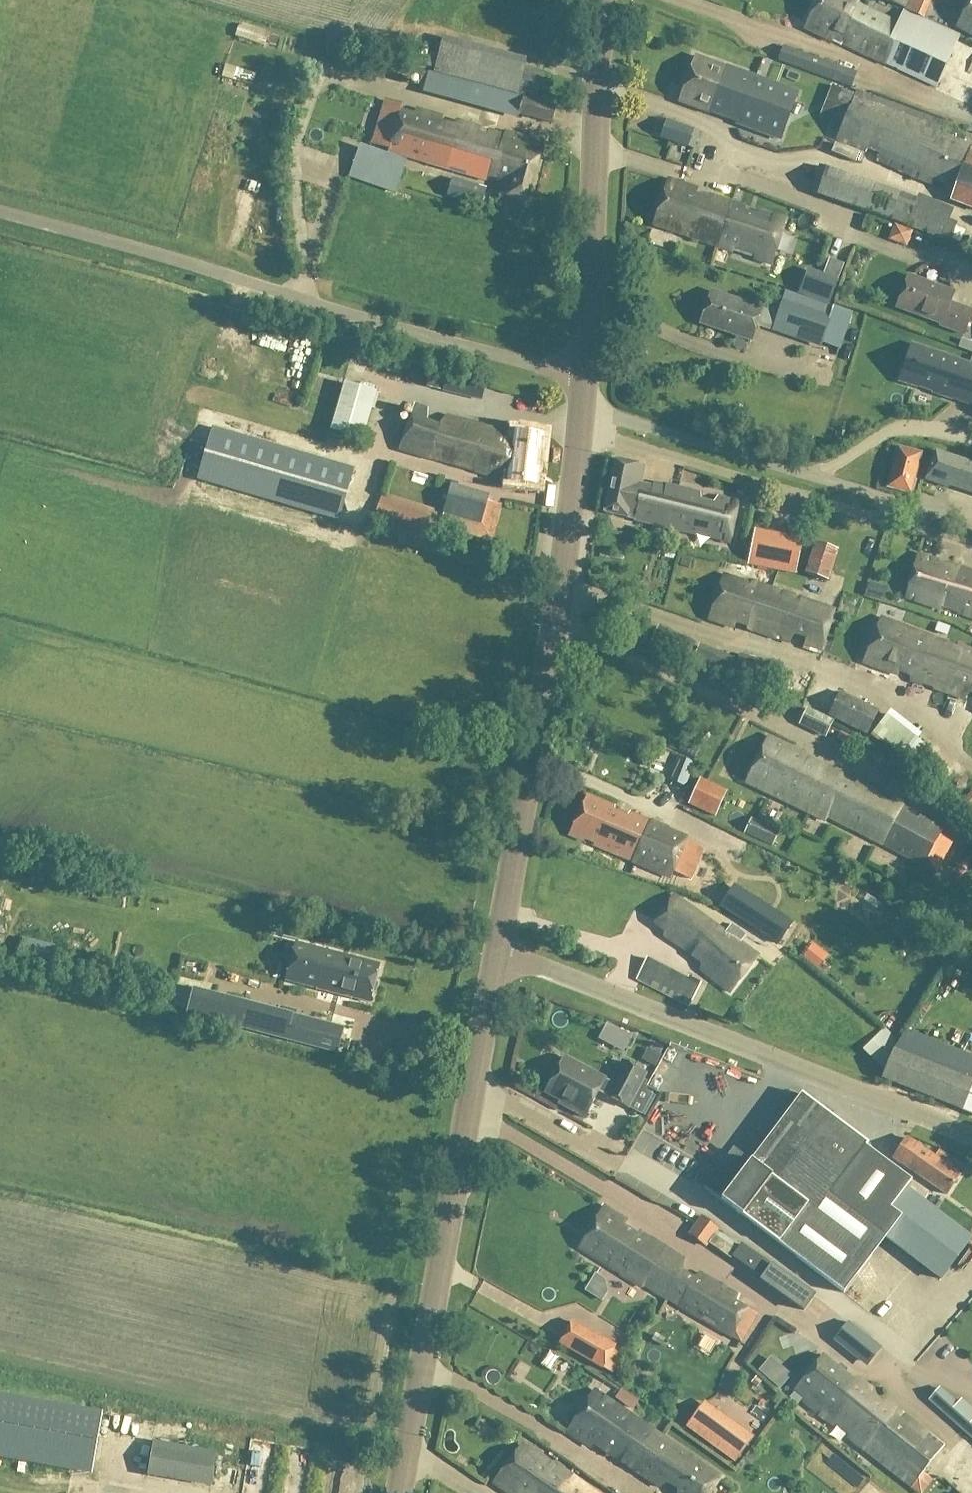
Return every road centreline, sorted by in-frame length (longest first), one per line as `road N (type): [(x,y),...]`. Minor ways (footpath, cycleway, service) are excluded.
road 1 (unclassified): [(585,381),(0,215)]
road 2 (tertiary): [(398,1492),(497,952)]
road 3 (tertiary): [(497,952),(562,585),(582,424)]
road 4 (unclassified): [(971,1140),(497,952)]
road 5 (residential): [(971,542),(582,424)]
road 6 (tertiary): [(585,381),(607,0)]

